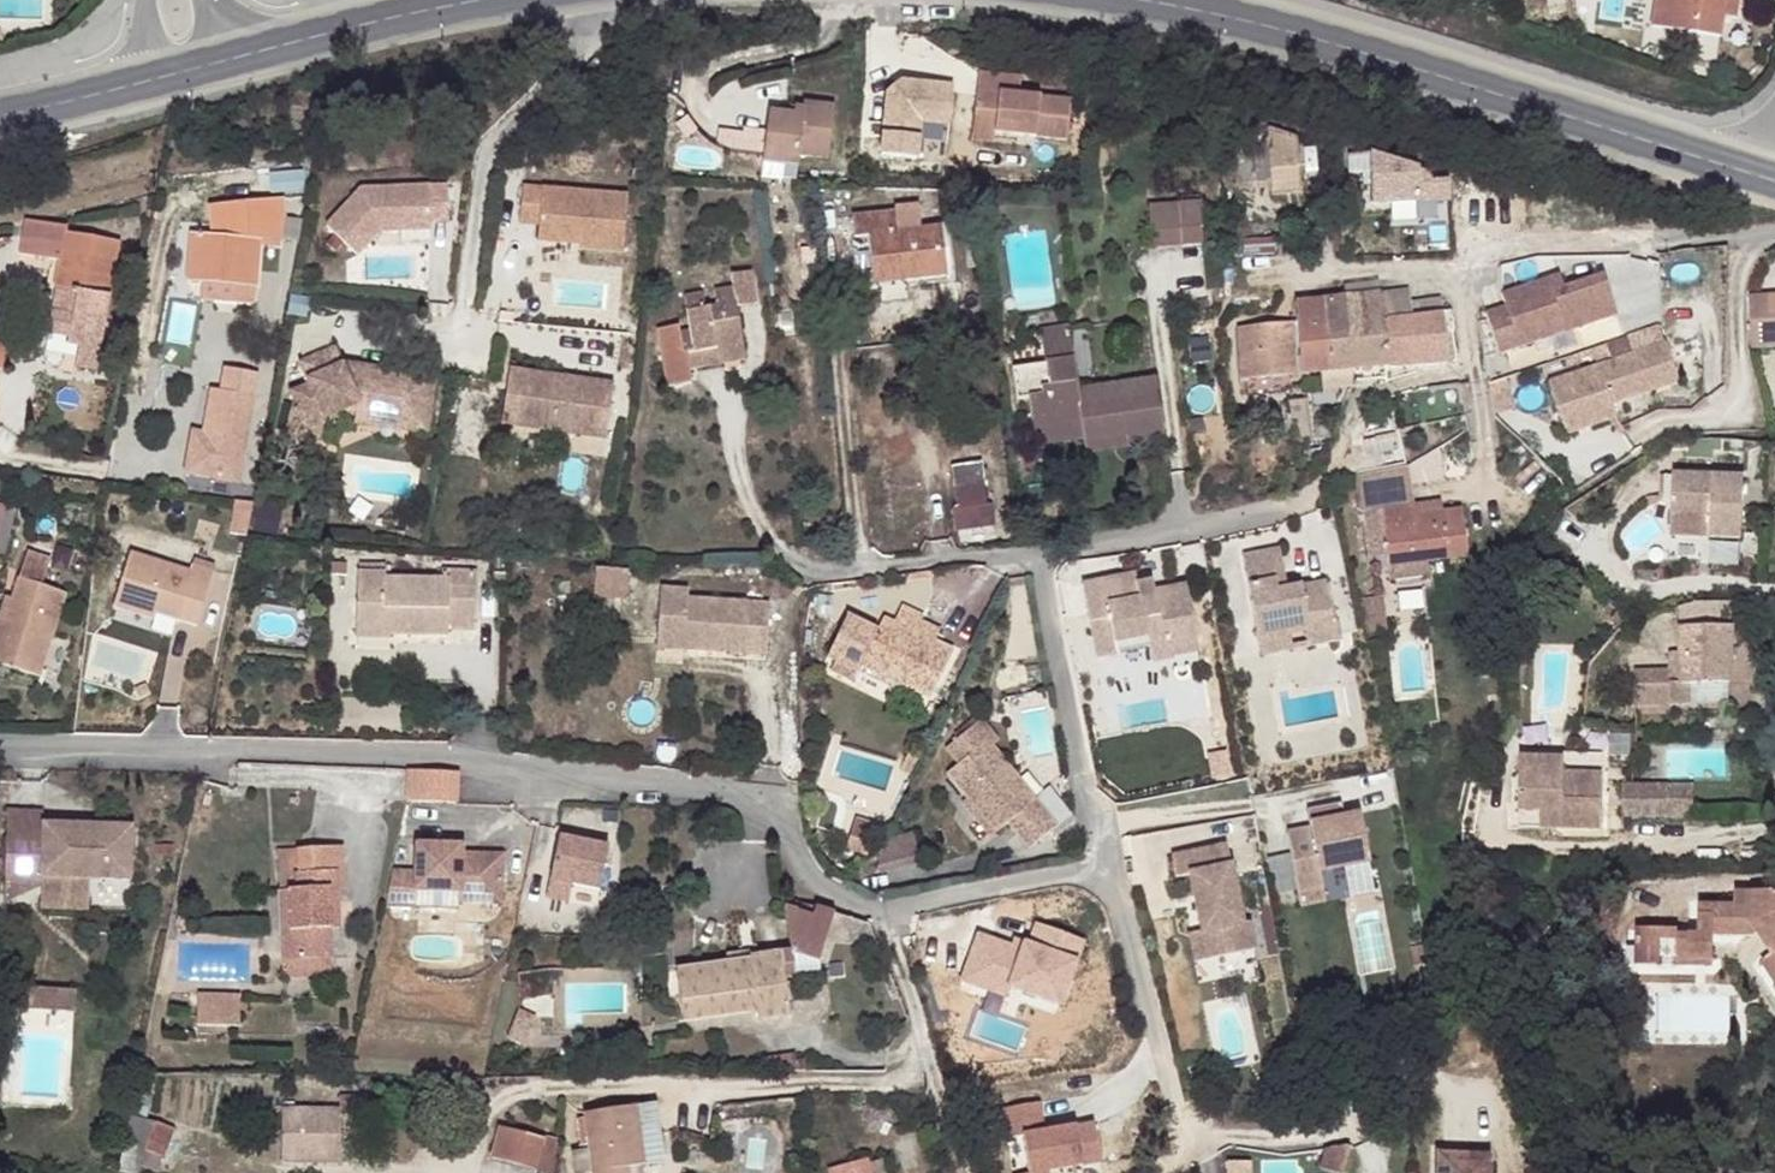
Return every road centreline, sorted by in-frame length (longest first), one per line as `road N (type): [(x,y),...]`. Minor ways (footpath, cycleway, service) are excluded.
road 1 (residential): [(877,904),(853,906),(768,821),(720,798),(523,782),(465,758),(0,758)]
road 2 (secondary): [(1137,0),(1770,178)]
road 3 (residential): [(877,904),(930,1048),(913,1082),(683,1093)]
road 4 (residential): [(1379,390),(1356,403),(1312,500),(1049,560)]
road 5 (residential): [(1099,883),(1049,560)]
road 6 (secondary): [(206,75),(474,16)]
road 7 (residential): [(1099,883),(1060,877),(877,904)]
road 8 (residential): [(1049,560),(835,571)]
road 9 (residential): [(474,16),(384,3),(272,0)]
road 10 (residential): [(1166,1071),(1128,924),(1099,883)]
road 11 (secondary): [(0,125),(185,80)]
road 12 (residential): [(133,0),(0,124)]

